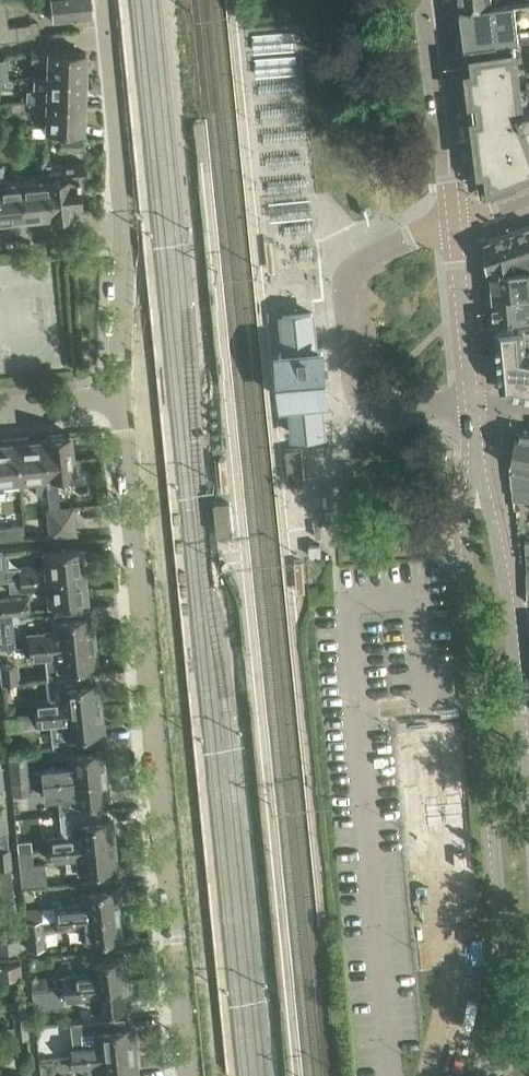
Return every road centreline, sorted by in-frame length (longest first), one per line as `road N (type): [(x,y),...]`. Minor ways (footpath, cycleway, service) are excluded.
road 1 (residential): [(188,1075),(118,398)]
road 2 (residential): [(477,452),(466,534),(503,943),(501,1006),(483,1075)]
road 3 (residential): [(528,807),(511,617),(477,452)]
road 4 (residential): [(454,225),(405,241),(350,274),(355,392),(367,405),(473,405)]
road 5 (residential): [(454,225),(432,0)]
road 6 (residential): [(123,222),(111,32)]
road 7 (residential): [(473,405),(454,225)]
road 8 (residential): [(118,398),(123,222)]
road 9 (residential): [(0,234),(123,222)]

